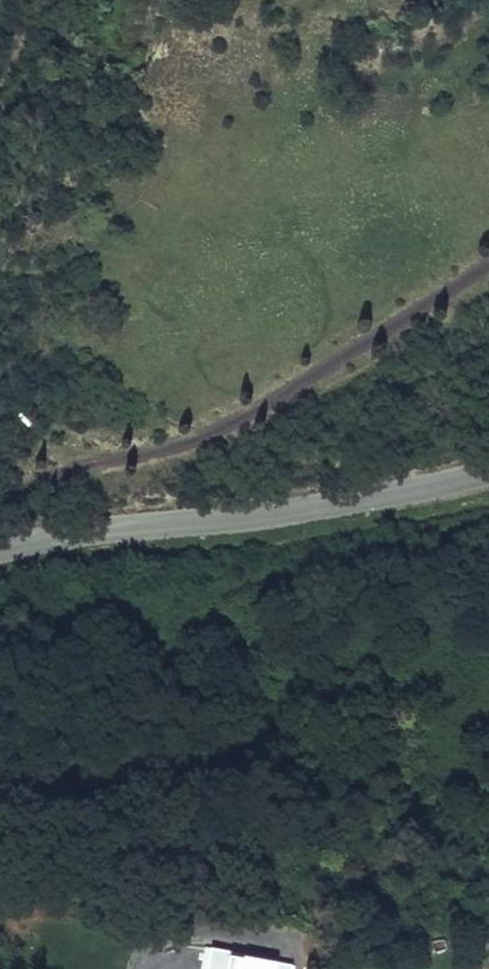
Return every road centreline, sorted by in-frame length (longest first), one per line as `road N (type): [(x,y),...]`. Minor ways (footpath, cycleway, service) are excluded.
road 1 (tertiary): [(0,549),(73,533),(276,513),(488,472)]

